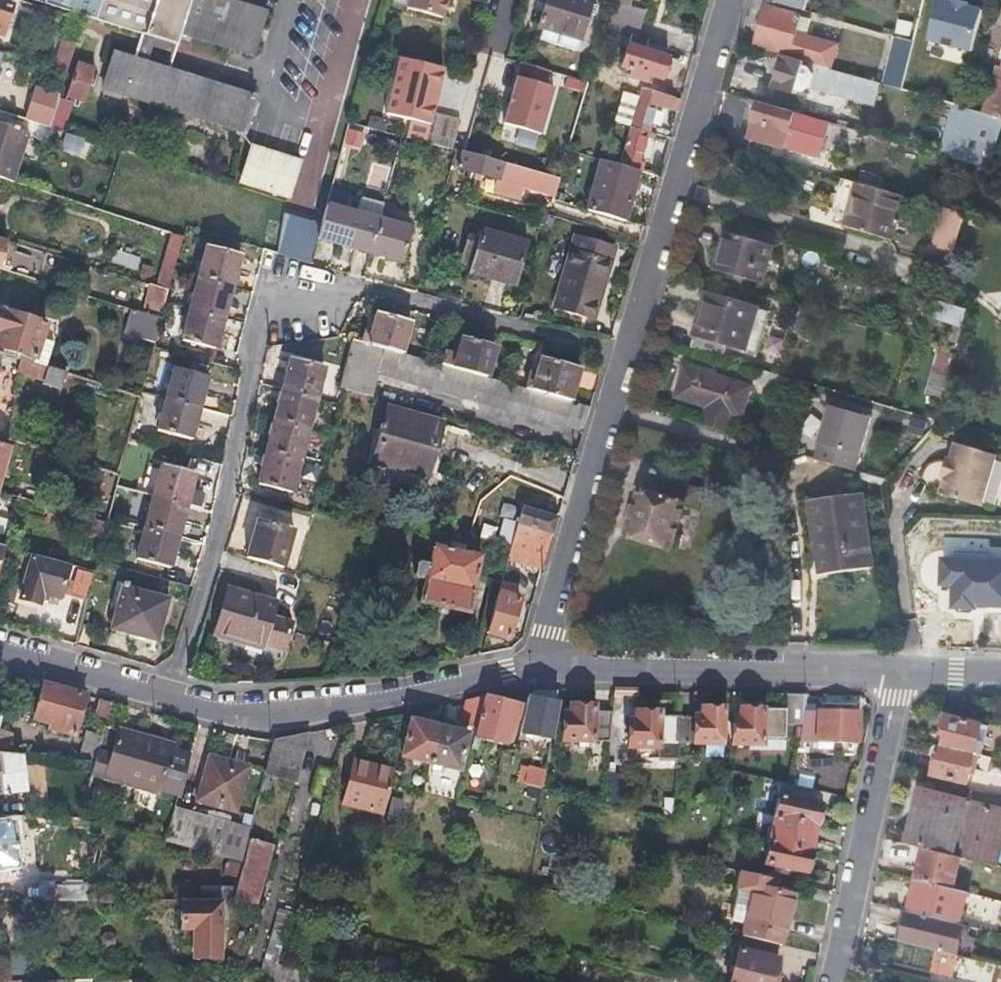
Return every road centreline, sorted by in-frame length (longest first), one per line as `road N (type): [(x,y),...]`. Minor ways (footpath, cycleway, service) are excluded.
road 1 (residential): [(627,357),(284,267),(252,352),(230,499),(169,692)]
road 2 (residential): [(537,662),(266,711),(169,692)]
road 3 (residential): [(627,357),(730,0)]
road 4 (residential): [(904,673),(537,662)]
road 5 (residential): [(537,662),(627,357)]
road 6 (residential): [(835,981),(904,673)]
road 7 (residential): [(169,692),(0,648)]

